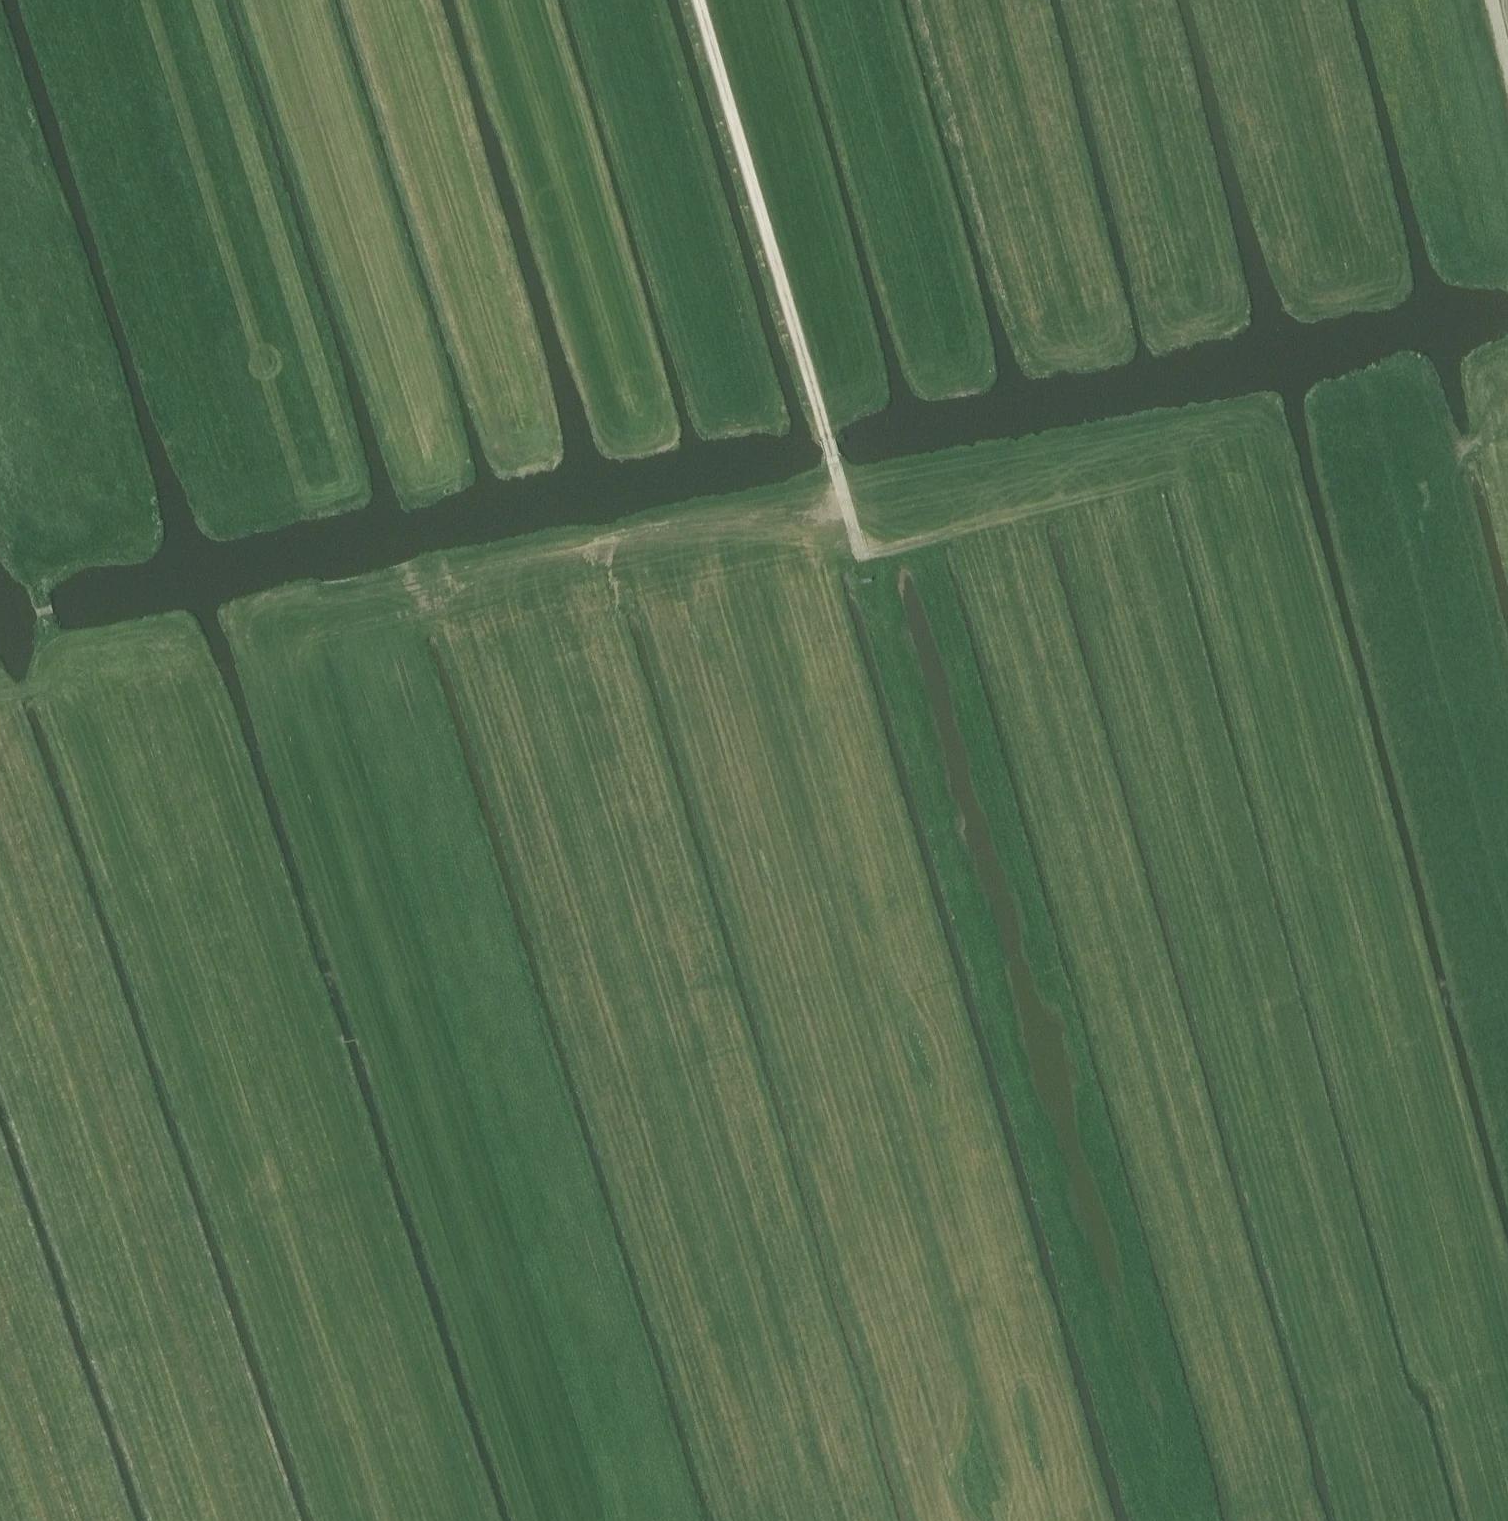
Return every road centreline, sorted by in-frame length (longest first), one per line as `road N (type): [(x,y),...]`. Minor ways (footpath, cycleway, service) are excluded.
road 1 (track): [(862,536),(699,0)]

